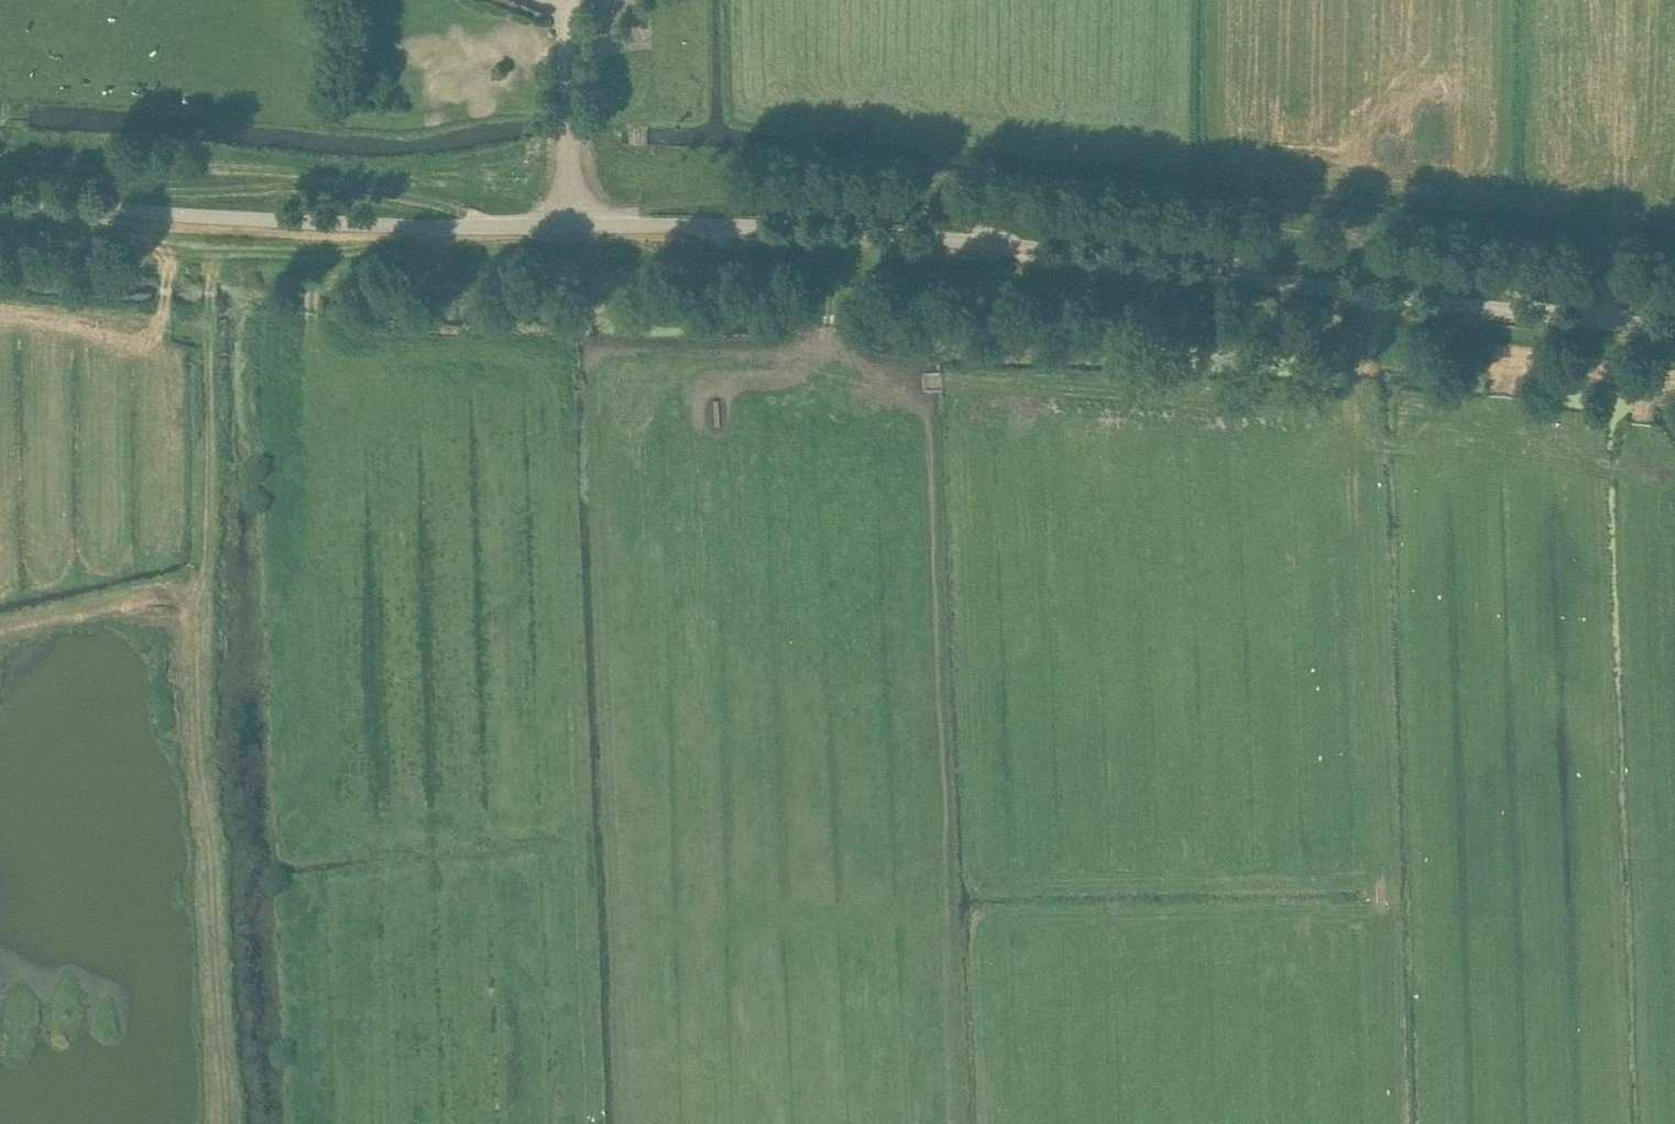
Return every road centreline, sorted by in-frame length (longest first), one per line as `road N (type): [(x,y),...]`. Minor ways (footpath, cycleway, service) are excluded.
road 1 (unclassified): [(1674,330),(1074,262),(564,231),(234,224),(0,204)]
road 2 (track): [(1607,321),(1617,174)]

